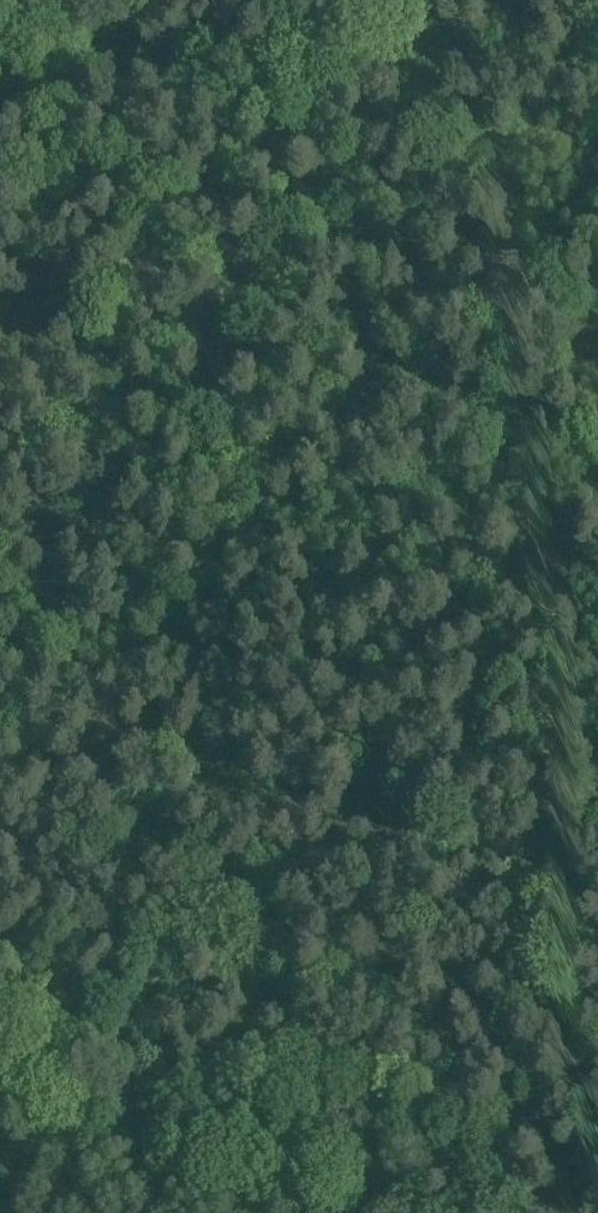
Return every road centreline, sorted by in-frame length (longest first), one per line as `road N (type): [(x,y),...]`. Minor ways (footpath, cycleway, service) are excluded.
road 1 (track): [(177,1212),(0,1142)]

